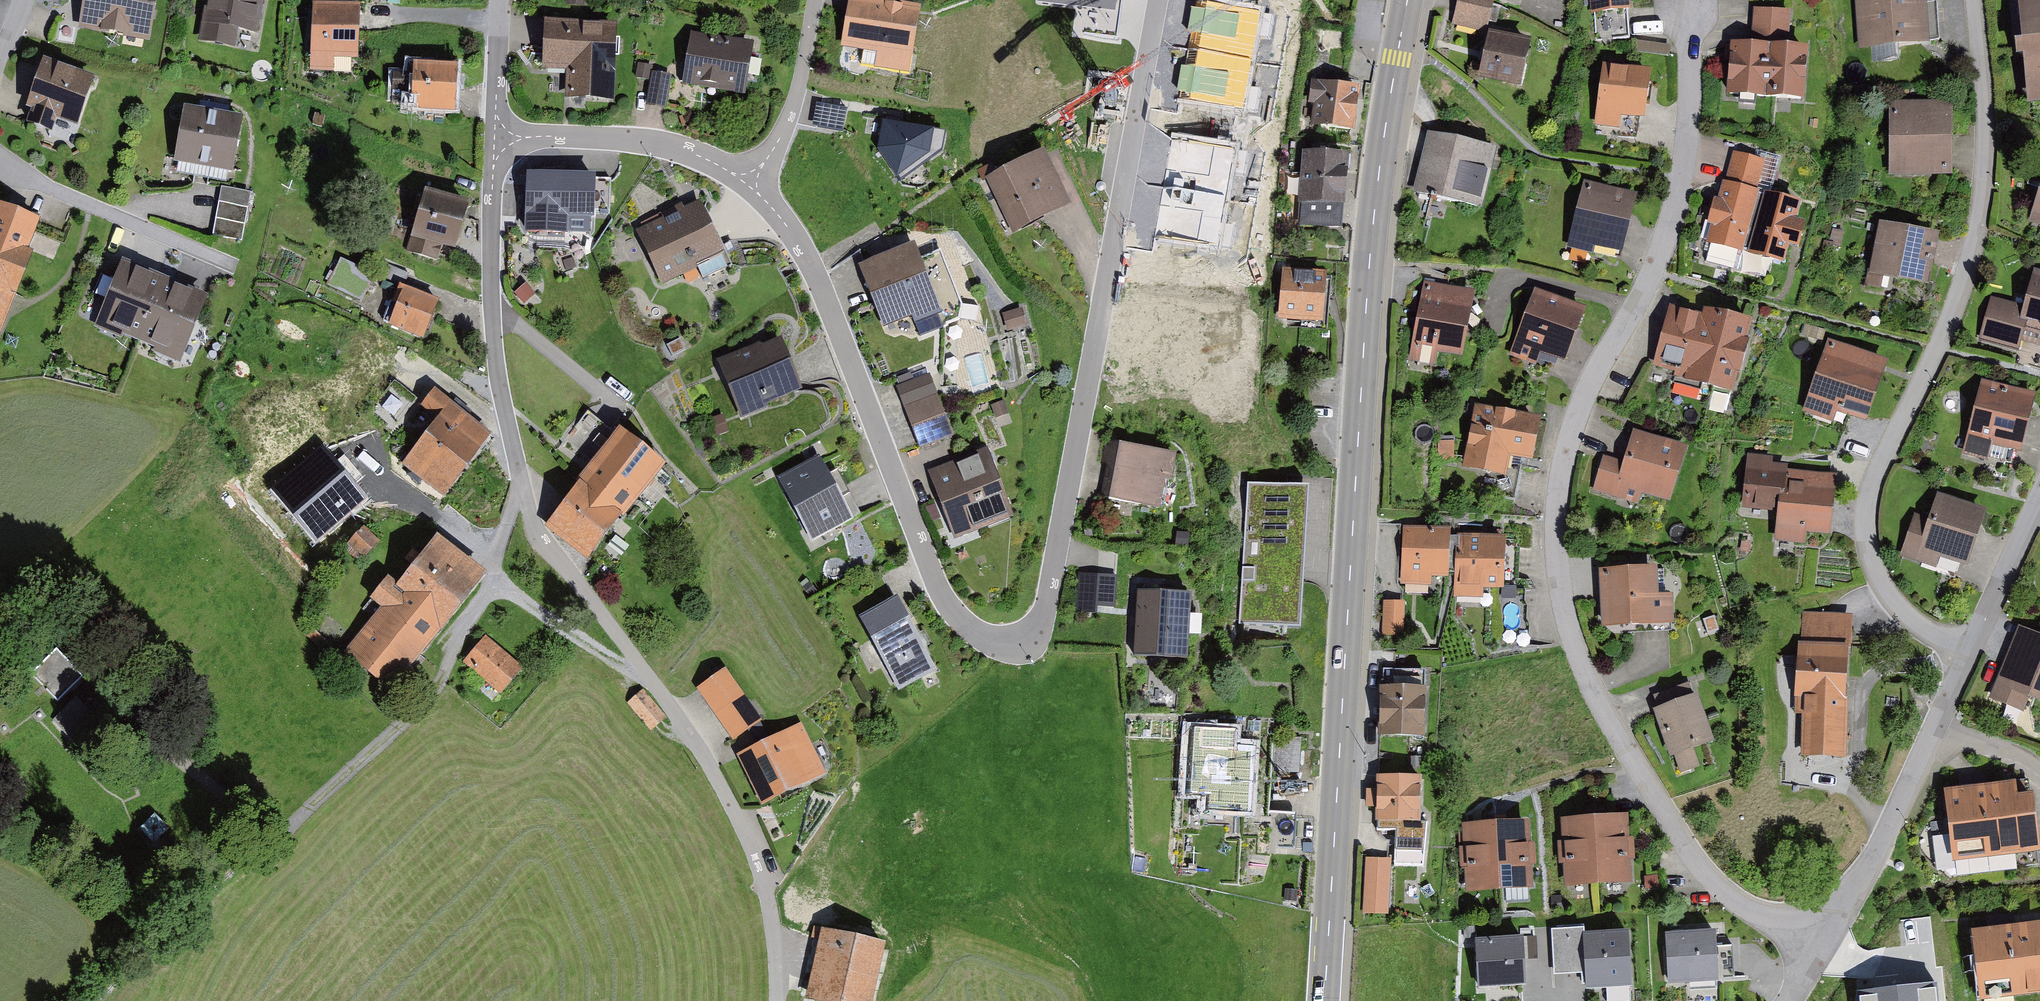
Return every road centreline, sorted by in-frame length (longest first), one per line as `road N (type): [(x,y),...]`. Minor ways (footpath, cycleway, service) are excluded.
road 1 (residential): [(749,180),(813,271),(945,603),(984,640),(1025,642),(1039,629),(1044,607),(1160,0)]
road 2 (residential): [(1820,946),(1747,908),(1698,868),(1606,718),(1574,643),(1560,579),(1558,490),(1567,441),(1584,393),(1660,254),(1683,179),(1688,0)]
road 3 (secondary): [(1407,0),(1370,249),(1325,1000)]
road 4 (residential): [(1971,646),(1931,633),(1892,604),(1872,571),(1864,511),(1872,476),(1962,281),(1982,188),(1985,105),(1974,0)]
road 5 (residential): [(496,135),(492,319),(520,483),(544,545),(651,683)]
road 6 (track): [(520,483),(493,584),(433,690),(276,836)]
road 7 (residential): [(496,135),(651,141),(749,180)]
road 8 (residential): [(1935,725),(1820,946)]
road 9 (residential): [(749,180),(793,109),(816,0)]
road 10 (track): [(493,584),(651,683)]
road 11 (residential): [(2039,503),(1971,646)]
road 12 (residential): [(499,0),(496,135)]

